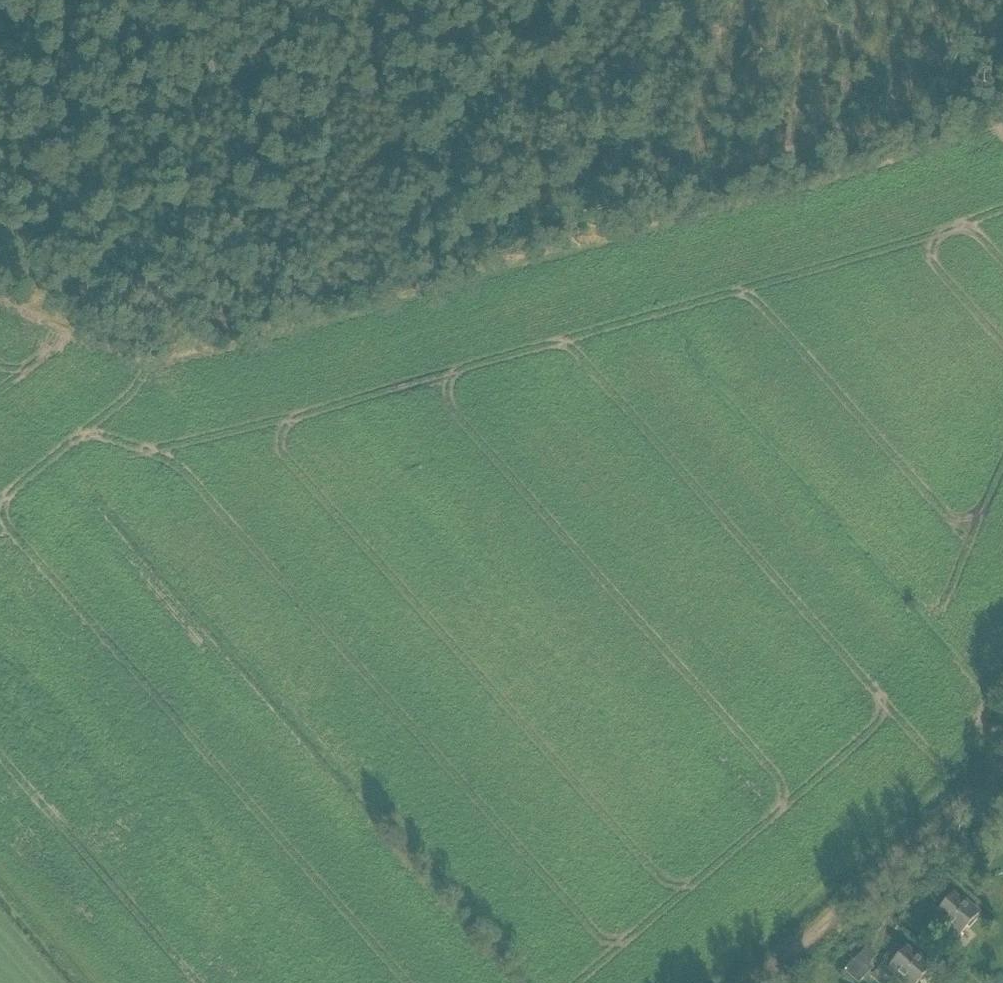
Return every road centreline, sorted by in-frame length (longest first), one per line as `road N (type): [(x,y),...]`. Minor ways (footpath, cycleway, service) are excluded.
road 1 (track): [(1002,767),(756,982)]

